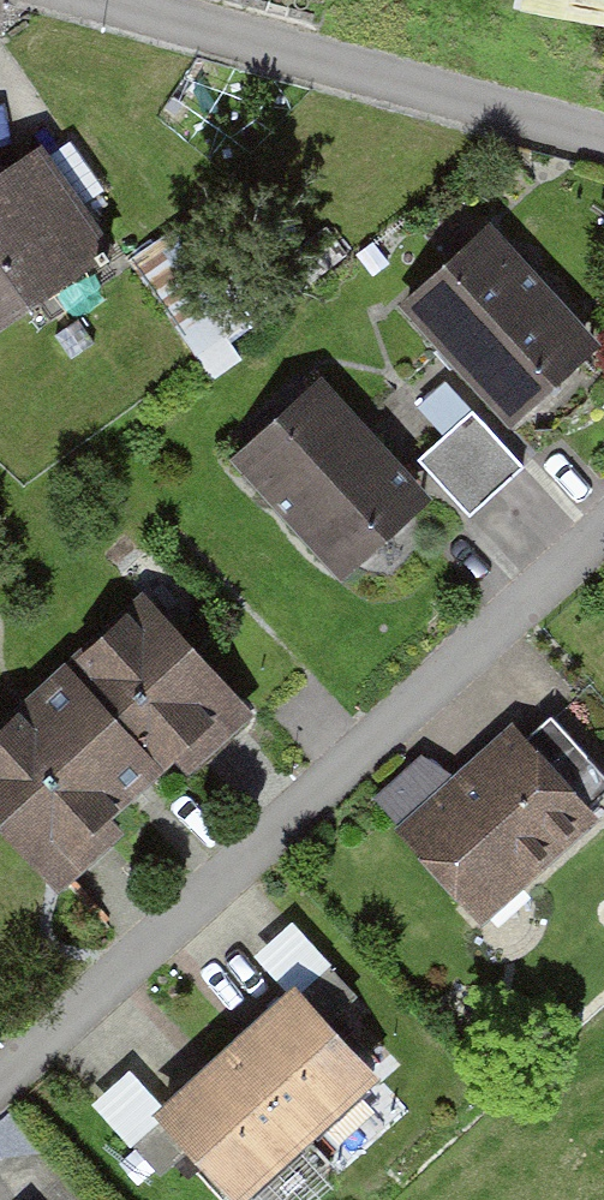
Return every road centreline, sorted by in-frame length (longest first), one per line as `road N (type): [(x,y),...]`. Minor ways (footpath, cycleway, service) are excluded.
road 1 (residential): [(603,529),(0,1080)]
road 2 (residential): [(87,0),(603,140)]

